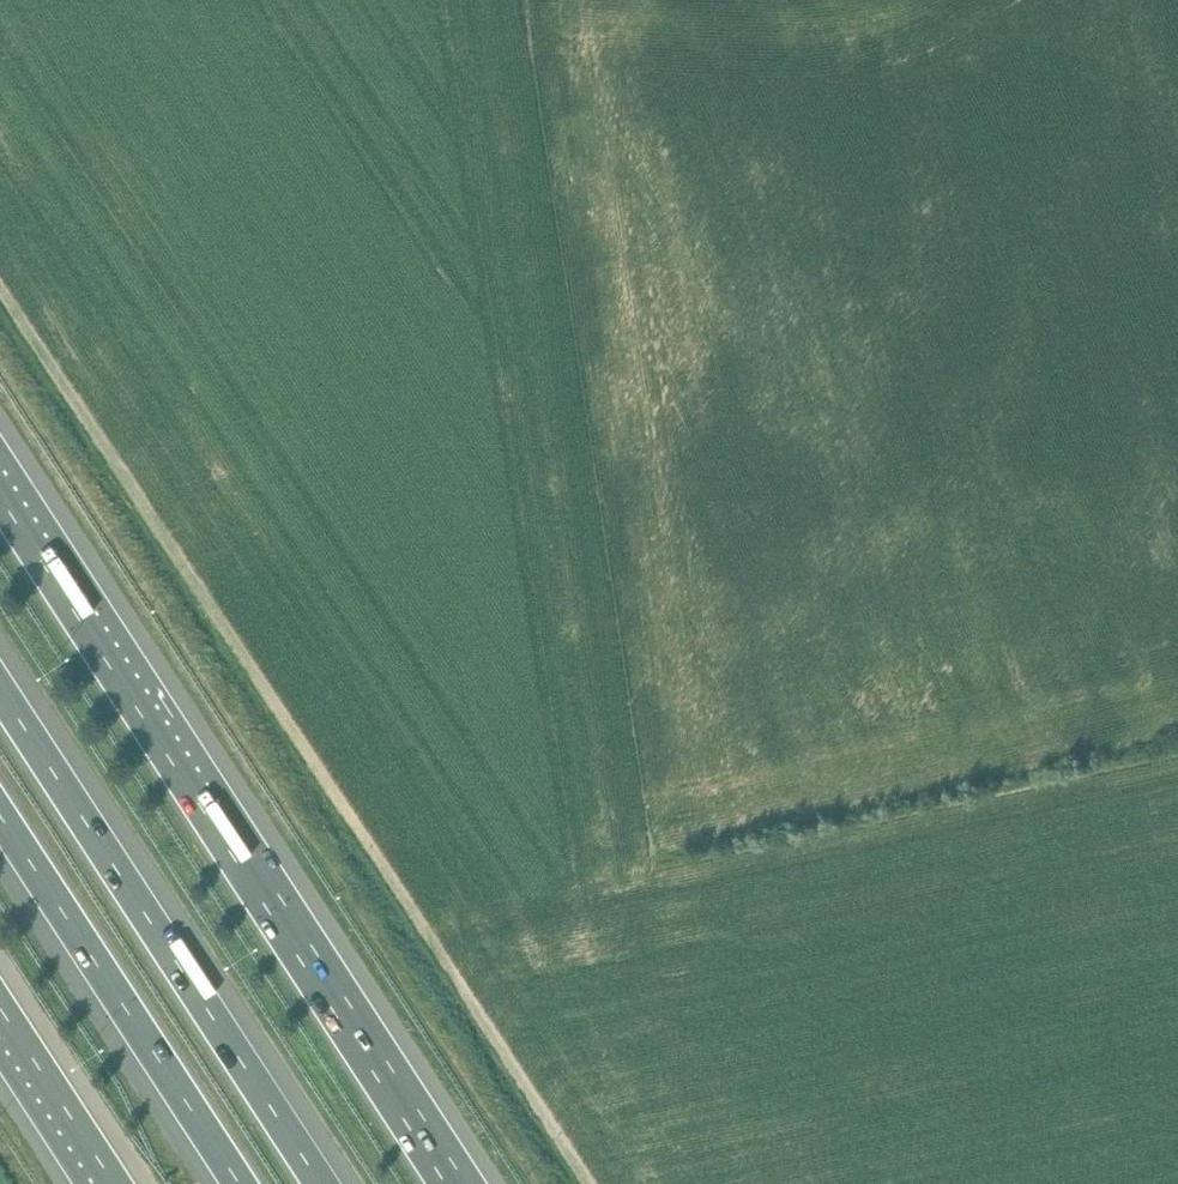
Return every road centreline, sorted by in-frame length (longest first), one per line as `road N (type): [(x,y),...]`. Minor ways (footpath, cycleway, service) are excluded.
road 1 (motorway): [(458,1183),(0,479)]
road 2 (motorway): [(322,1183),(0,688)]
road 3 (motorway): [(0,815),(239,1183)]
road 4 (motorway): [(0,1017),(111,1183)]

